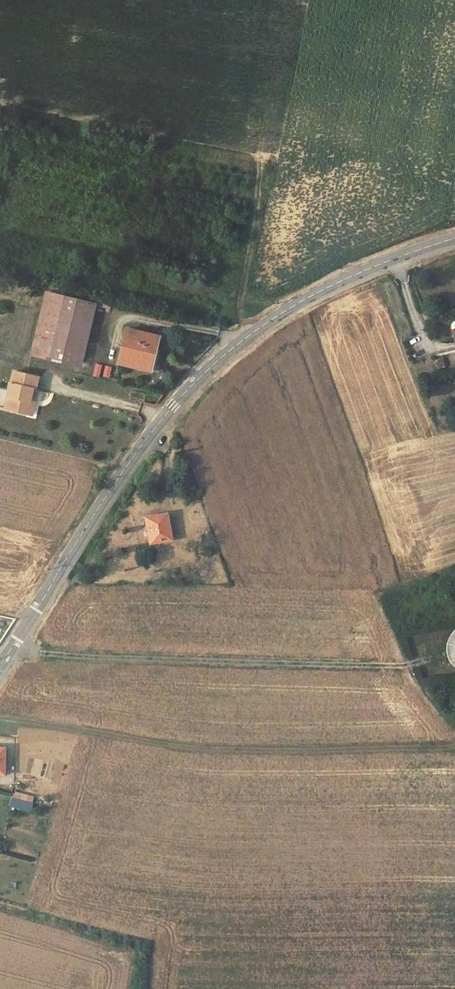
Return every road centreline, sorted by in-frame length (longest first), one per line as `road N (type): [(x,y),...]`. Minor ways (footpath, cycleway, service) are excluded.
road 1 (tertiary): [(454,244),(393,263),(270,322),(173,409),(0,671)]
road 2 (track): [(17,647),(407,666)]

